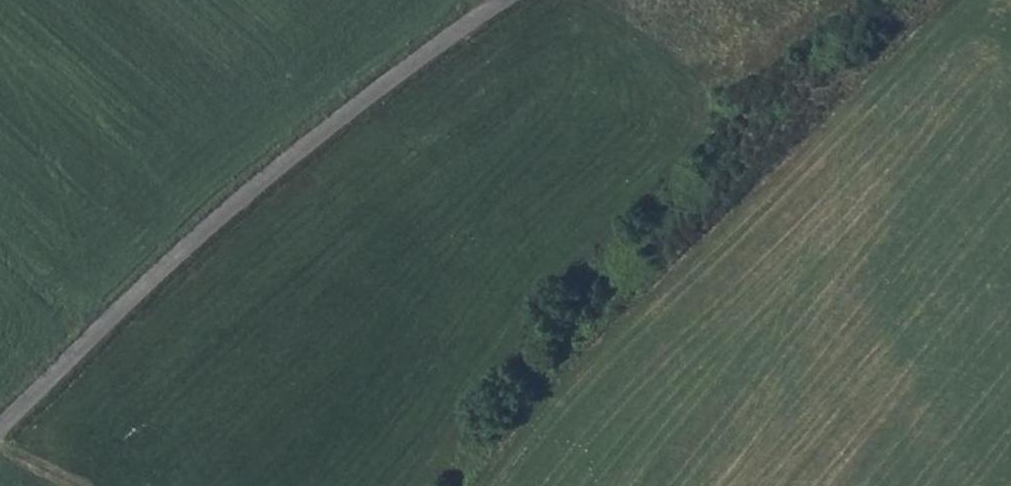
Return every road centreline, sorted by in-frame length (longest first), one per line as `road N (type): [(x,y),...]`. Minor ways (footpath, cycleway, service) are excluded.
road 1 (unclassified): [(502,0),(246,201),(0,436)]

